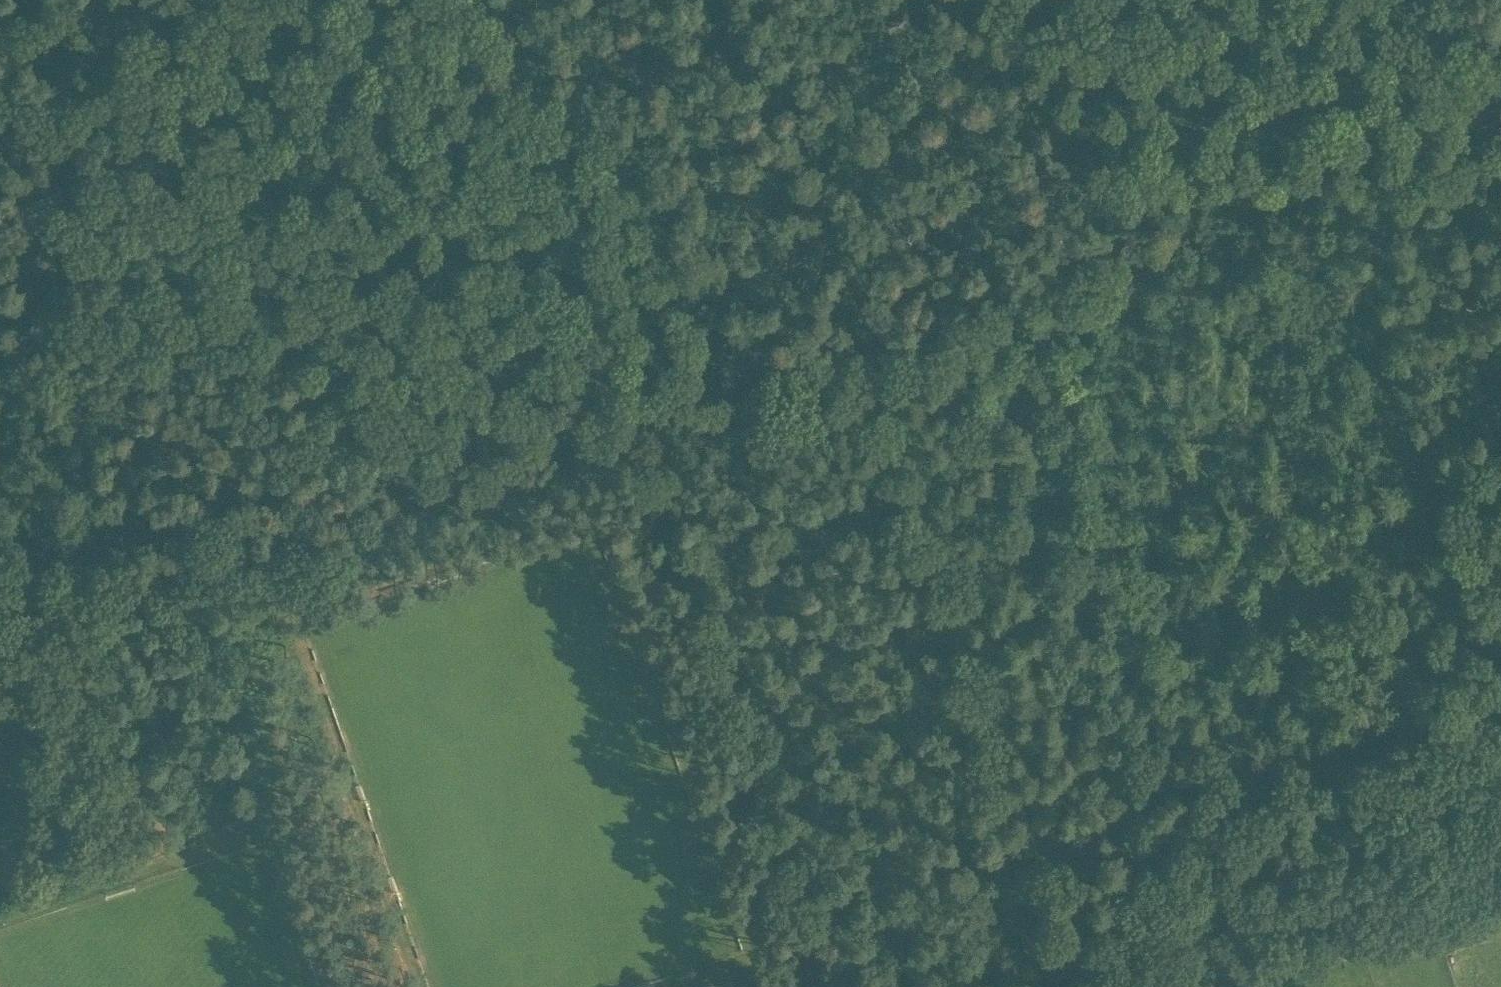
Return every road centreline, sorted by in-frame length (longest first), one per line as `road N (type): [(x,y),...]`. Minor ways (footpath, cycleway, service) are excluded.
road 1 (track): [(1500,122),(302,541),(0,571)]
road 2 (track): [(1500,896),(1230,986)]

